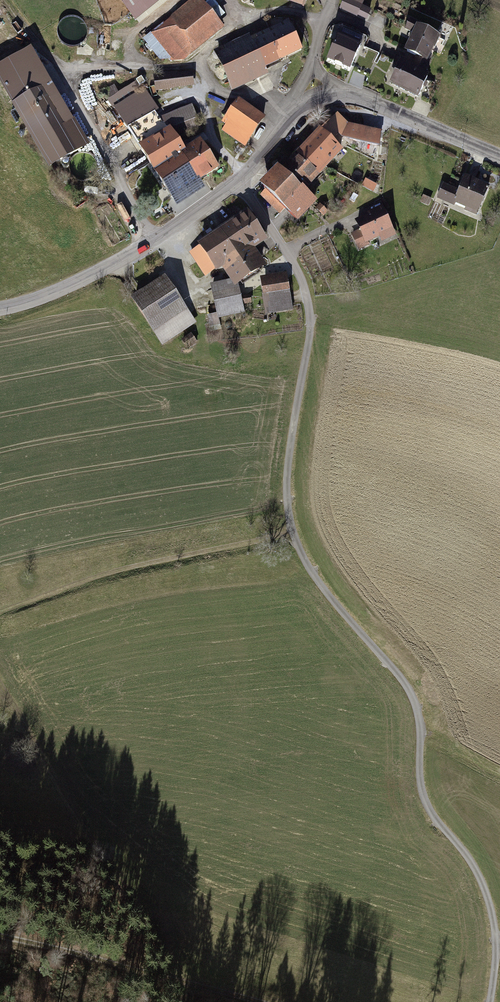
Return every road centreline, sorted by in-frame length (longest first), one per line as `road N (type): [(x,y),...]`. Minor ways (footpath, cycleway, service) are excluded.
road 1 (tertiary): [(499,158),(370,102),(320,101),(290,120),(236,182),(167,233),(101,271),(0,311)]
road 2 (track): [(490,1001),(495,921),(480,872),(421,786),(414,697),(322,590),(292,530)]
road 3 (track): [(202,981),(165,949),(101,855),(0,684)]
road 4 (track): [(0,612),(112,572),(292,530)]
road 5 (track): [(0,935),(146,978),(202,981)]
road 6 (track): [(292,530),(287,473),(305,363)]
road 7 (track): [(290,120),(333,0)]

